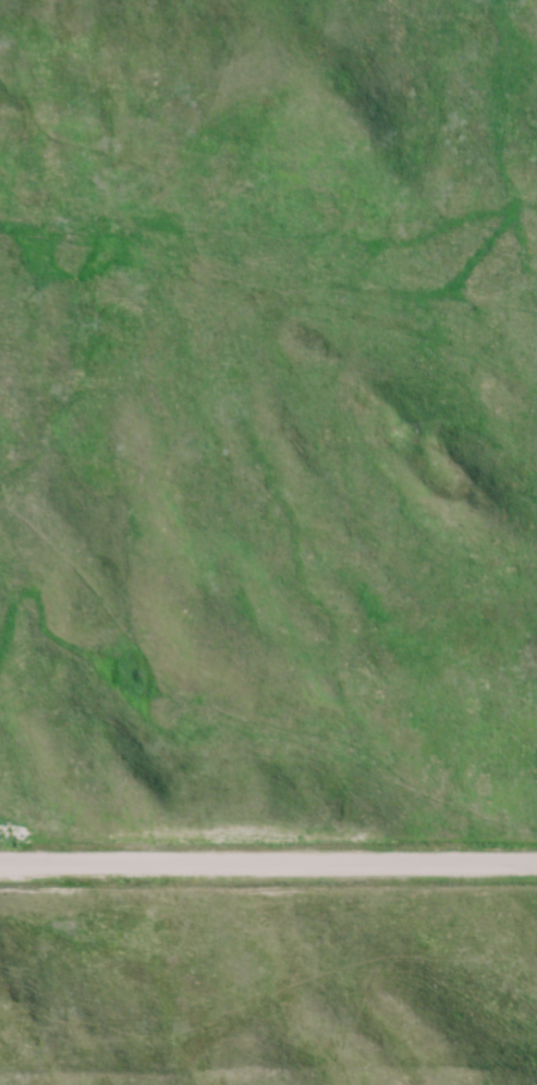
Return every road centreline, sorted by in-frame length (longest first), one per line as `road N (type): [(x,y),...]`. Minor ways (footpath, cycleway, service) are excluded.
road 1 (residential): [(536,866),(0,868)]

